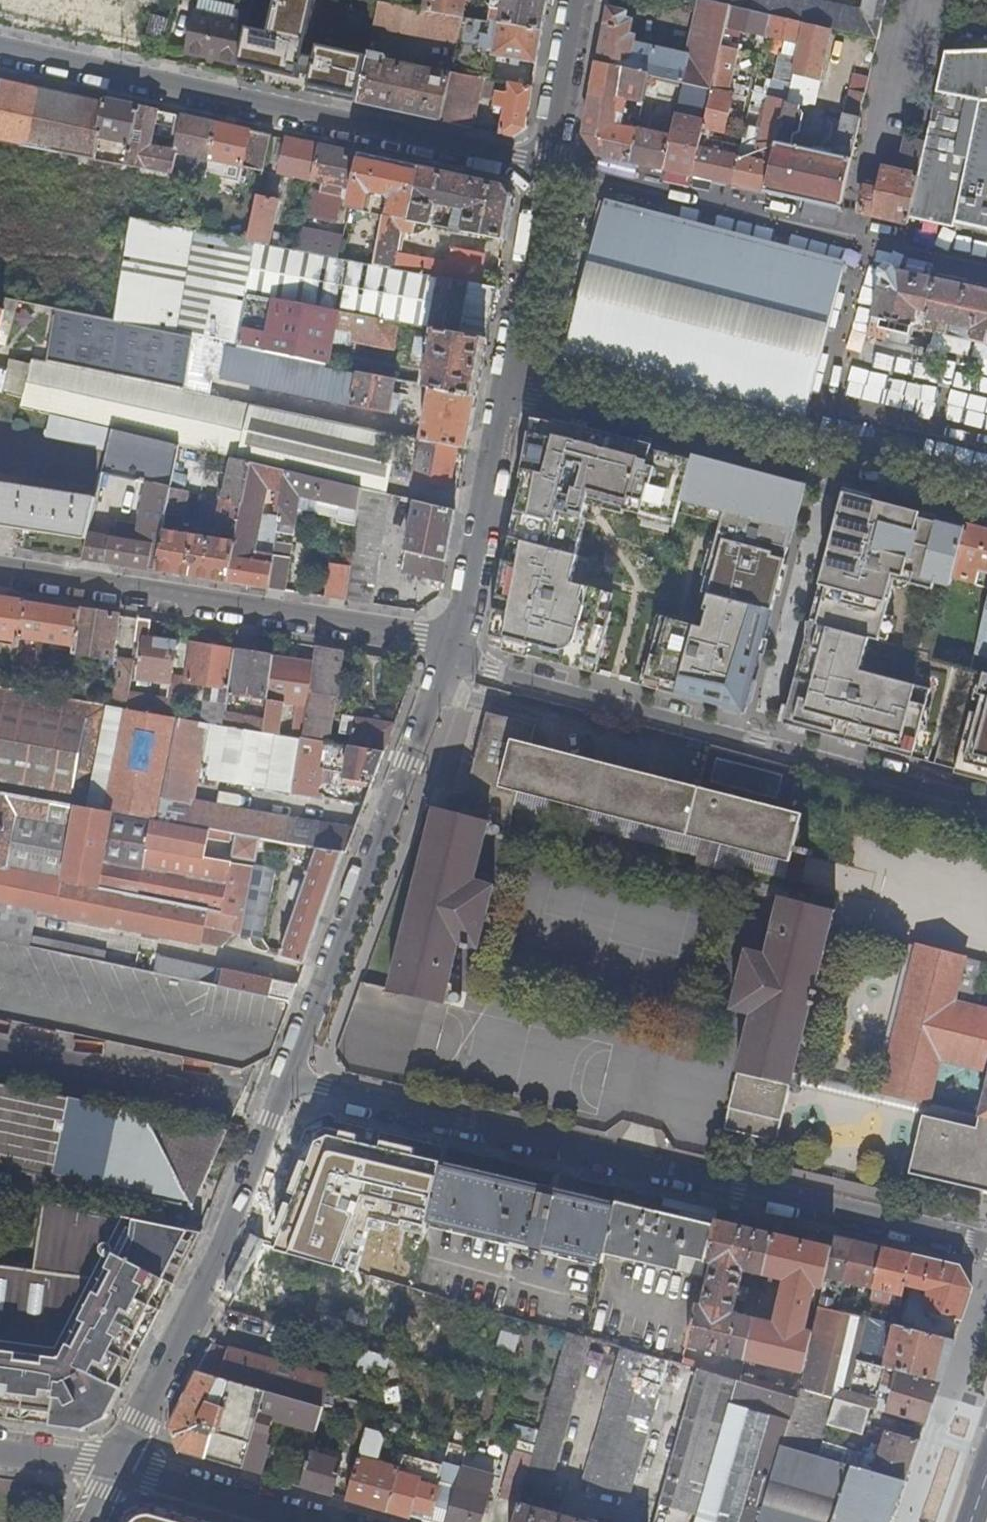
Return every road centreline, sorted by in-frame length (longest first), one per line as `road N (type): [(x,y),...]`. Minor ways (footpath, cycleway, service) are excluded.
road 1 (unclassified): [(294,1080),(986,1250)]
road 2 (residential): [(547,168),(0,46)]
road 3 (residential): [(445,660),(986,804)]
road 4 (residential): [(453,637),(0,565)]
road 5 (residential): [(294,1080),(445,660)]
road 6 (residential): [(118,1461),(224,1246),(294,1080)]
road 7 (residential): [(547,168),(872,241)]
road 8 (residential): [(811,463),(509,380)]
road 9 (residential): [(453,637),(509,380)]
road 10 (residential): [(872,241),(811,463)]
road 11 (residential): [(326,1521),(118,1461)]
road 12 (residential): [(509,380),(547,168)]
road 13 (residential): [(986,511),(811,463)]
road 14 (residential): [(547,168),(574,0)]

